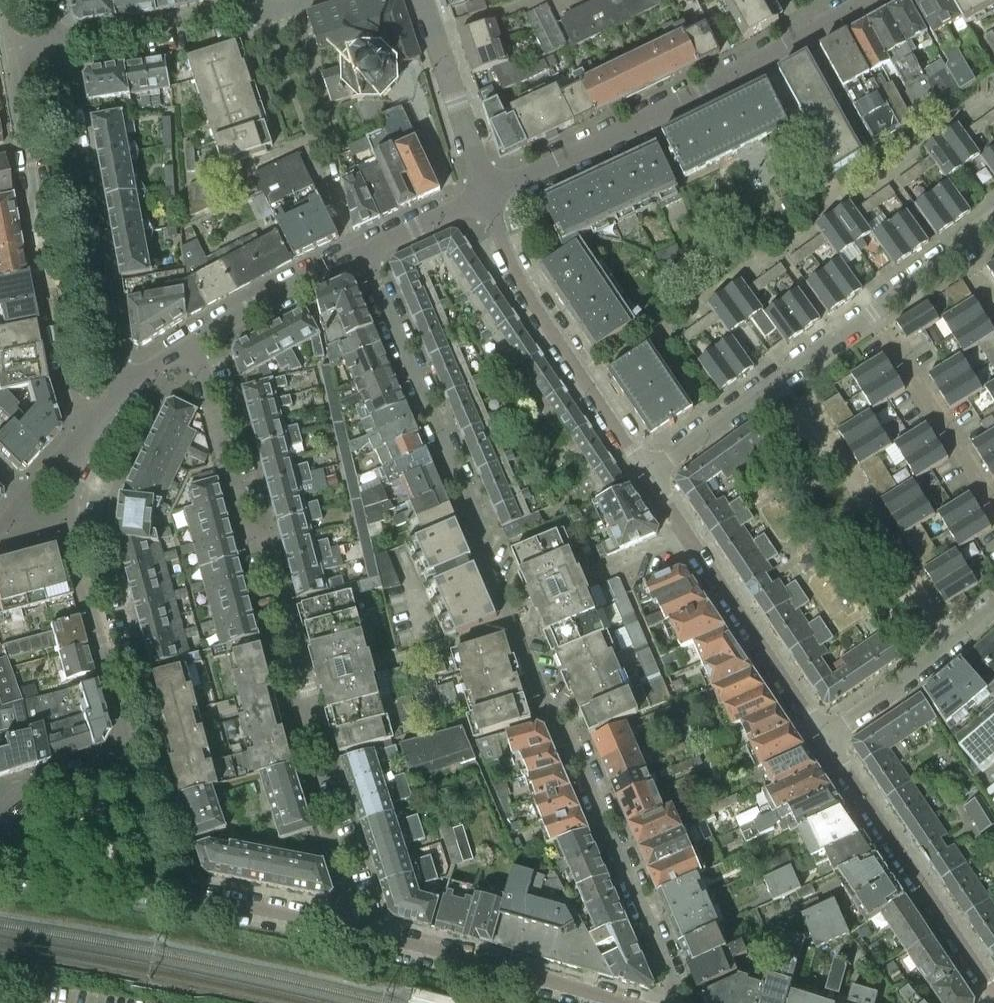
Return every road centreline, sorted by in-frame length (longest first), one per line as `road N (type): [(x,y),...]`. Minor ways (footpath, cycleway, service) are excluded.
road 1 (residential): [(357,252),(684,1002)]
road 2 (residential): [(197,339),(240,519),(277,570),(307,685),(303,753),(357,929)]
road 3 (residential): [(13,59),(71,399),(87,432)]
road 4 (residential): [(483,197),(801,38)]
road 5 (residential): [(119,392),(59,43)]
road 6 (residential): [(483,197),(533,304),(647,475)]
road 7 (residential): [(826,735),(993,986)]
road 8 (residential): [(647,475),(877,312)]
road 9 (residential): [(624,1002),(357,929)]
road 10 (residential): [(130,756),(65,514)]
road 11 (residential): [(691,542),(826,735)]
road 12 (residential): [(993,505),(877,312)]
road 13 (residential): [(993,612),(826,735)]
road 14 (residential): [(483,197),(424,0)]
road 15 (residential): [(59,43),(252,11)]
road 16 (residential): [(357,929),(166,893)]
road 17 (residential): [(197,339),(357,252)]
road 18 (residential): [(0,872),(166,893)]
road 19 (residential): [(130,756),(26,794),(5,808),(0,825)]
road 20 (residential): [(877,312),(993,229)]
road 21 (residential): [(166,893),(130,756)]
road 22 (residential): [(357,252),(483,197)]

